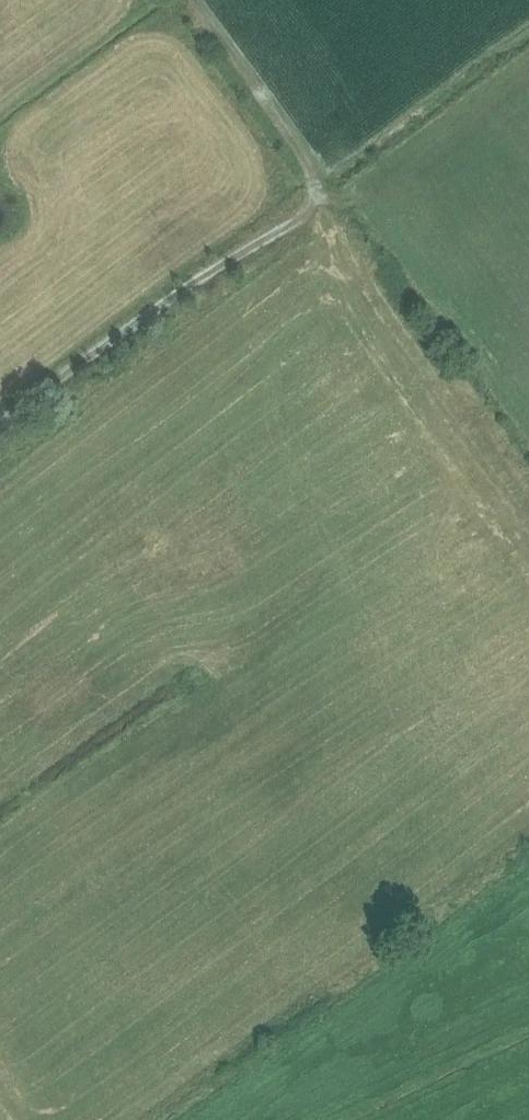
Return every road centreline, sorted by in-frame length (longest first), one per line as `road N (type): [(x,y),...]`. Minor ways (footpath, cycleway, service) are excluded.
road 1 (track): [(181,0),(314,186),(0,425)]

